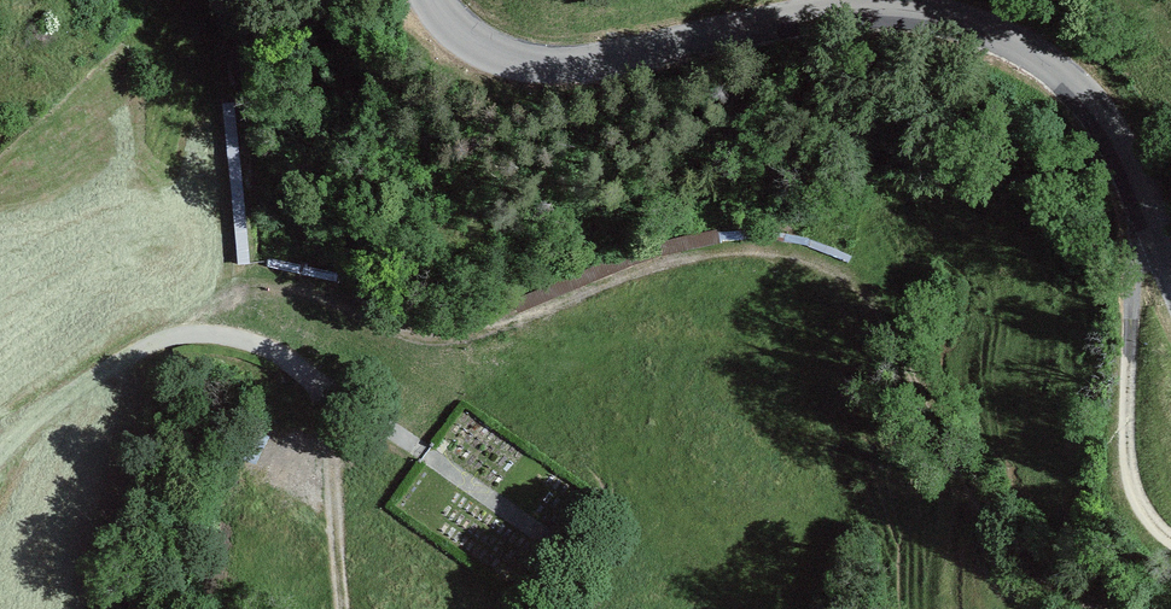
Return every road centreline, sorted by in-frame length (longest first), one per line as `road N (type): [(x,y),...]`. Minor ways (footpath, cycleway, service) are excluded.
road 1 (tertiary): [(433,0),(466,45),(545,67),(827,16),(952,23),(1026,52),(1073,84),(1106,122),(1170,269)]
road 2 (track): [(1170,545),(1141,511),(1129,461),(1141,194)]
road 3 (track): [(315,379),(332,430),(329,500),(342,608)]

